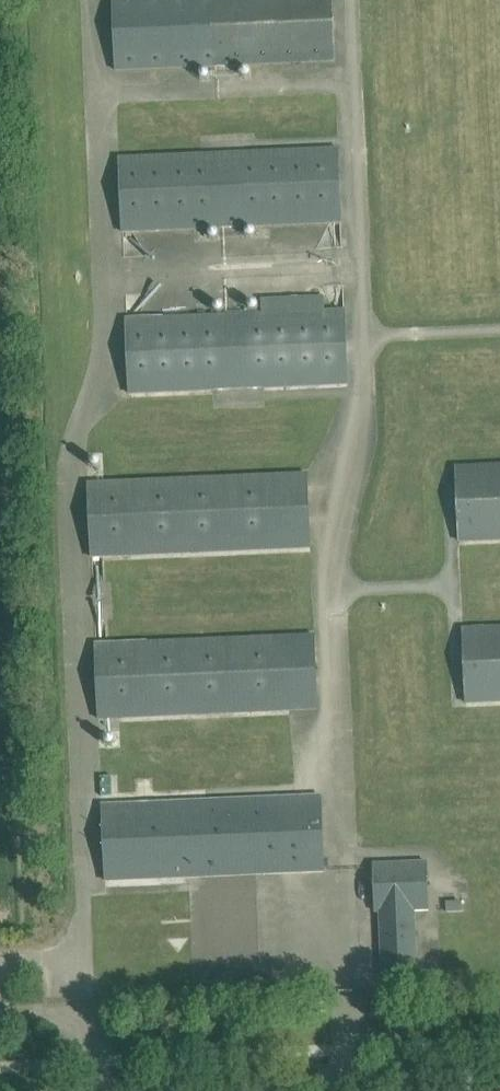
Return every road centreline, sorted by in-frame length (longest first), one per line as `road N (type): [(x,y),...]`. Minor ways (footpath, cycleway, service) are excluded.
road 1 (tertiary): [(134,1090),(499,1074)]

